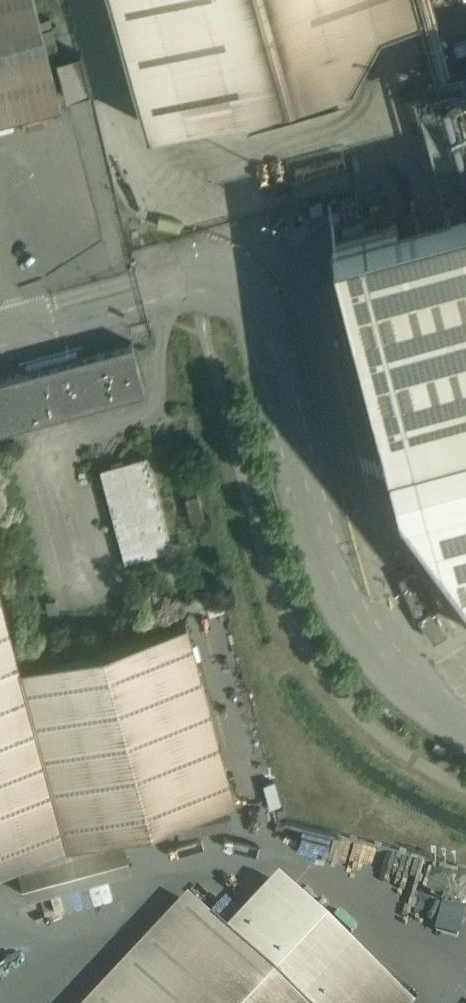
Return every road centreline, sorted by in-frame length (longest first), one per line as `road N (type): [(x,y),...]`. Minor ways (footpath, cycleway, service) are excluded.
road 1 (unclassified): [(465,719),(367,628),(334,566),(260,292),(238,260),(213,251),(180,255)]

